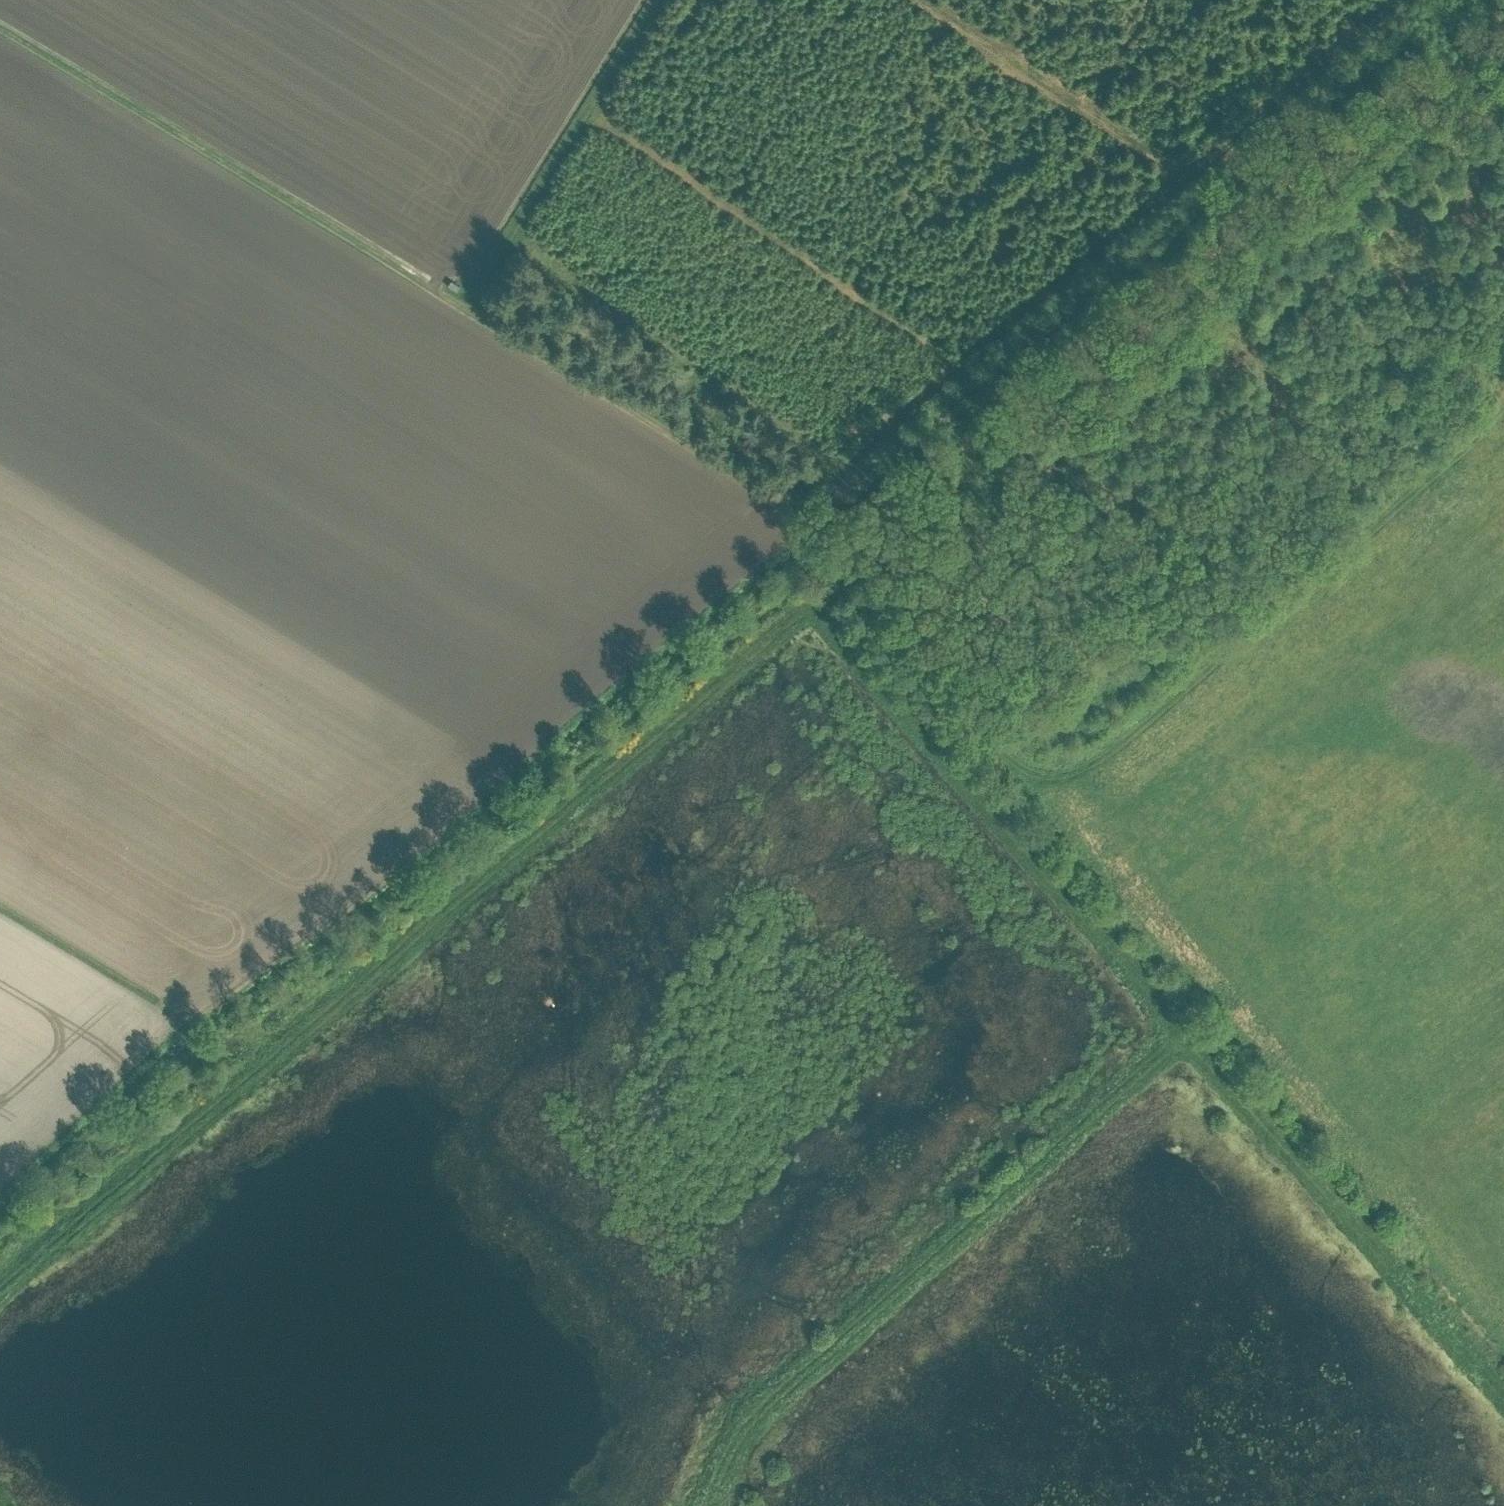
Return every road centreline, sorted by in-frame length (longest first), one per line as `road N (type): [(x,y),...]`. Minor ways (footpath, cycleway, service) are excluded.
road 1 (track): [(1398,0),(797,507),(0,41)]
road 2 (track): [(830,568),(965,722),(1025,772),(1059,773),(1503,397)]
road 3 (track): [(590,111),(963,367)]
road 4 (track): [(661,0),(463,312)]
road 5 (track): [(1192,174),(925,0)]

